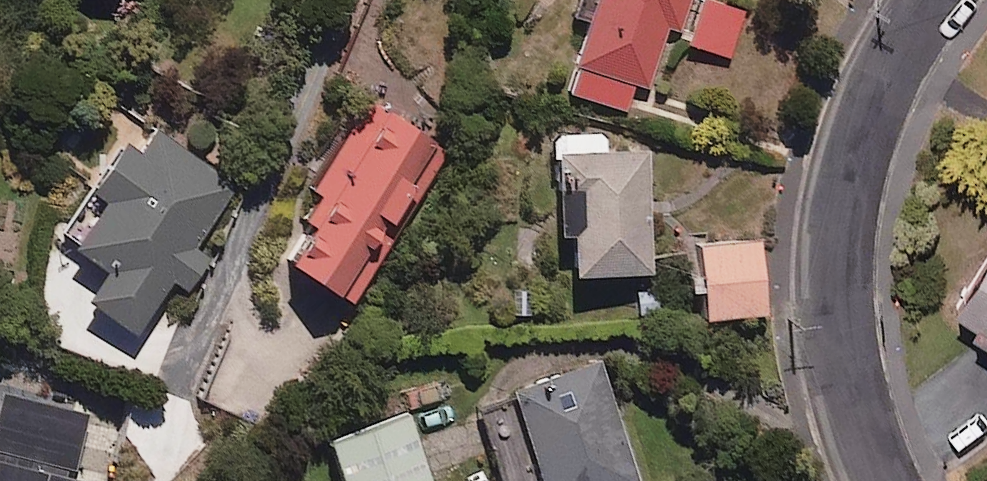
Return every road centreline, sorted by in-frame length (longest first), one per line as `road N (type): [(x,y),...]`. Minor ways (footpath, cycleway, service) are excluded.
road 1 (residential): [(933,0),(878,90),(850,161),(836,247),(849,390),(878,480)]

